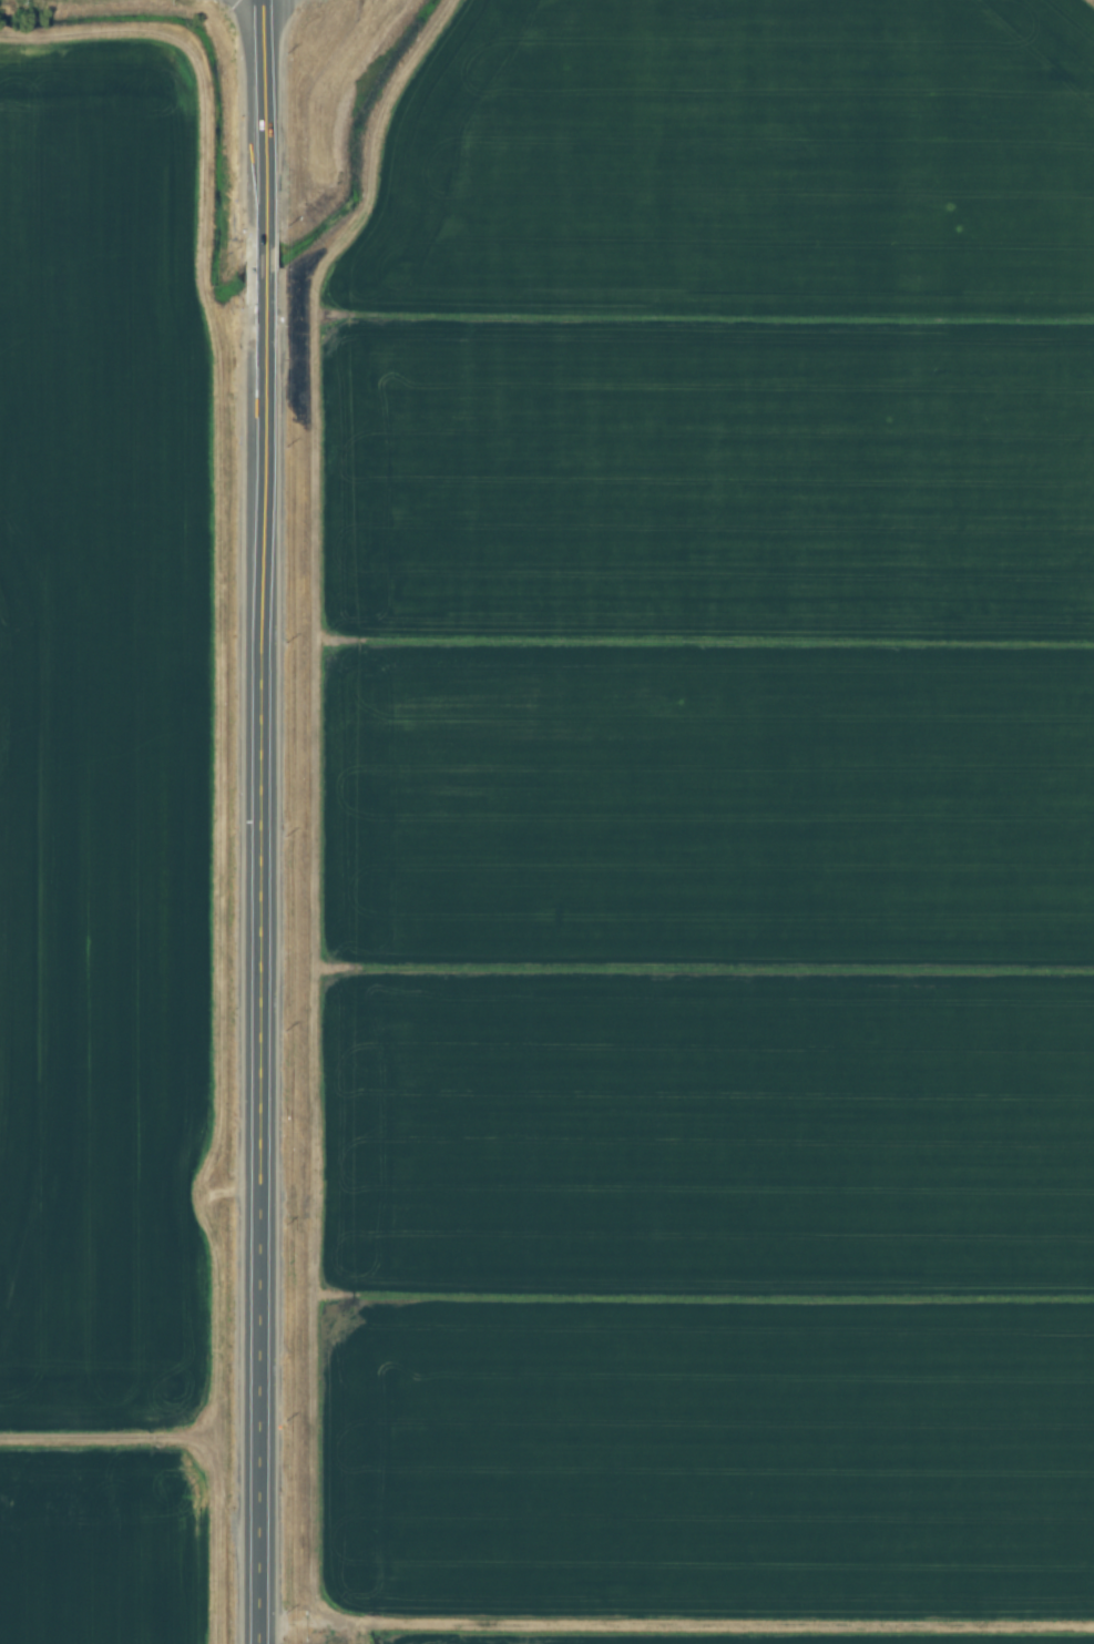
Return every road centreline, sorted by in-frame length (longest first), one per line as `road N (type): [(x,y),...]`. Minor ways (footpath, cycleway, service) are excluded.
road 1 (trunk): [(257,1643),(260,0)]

